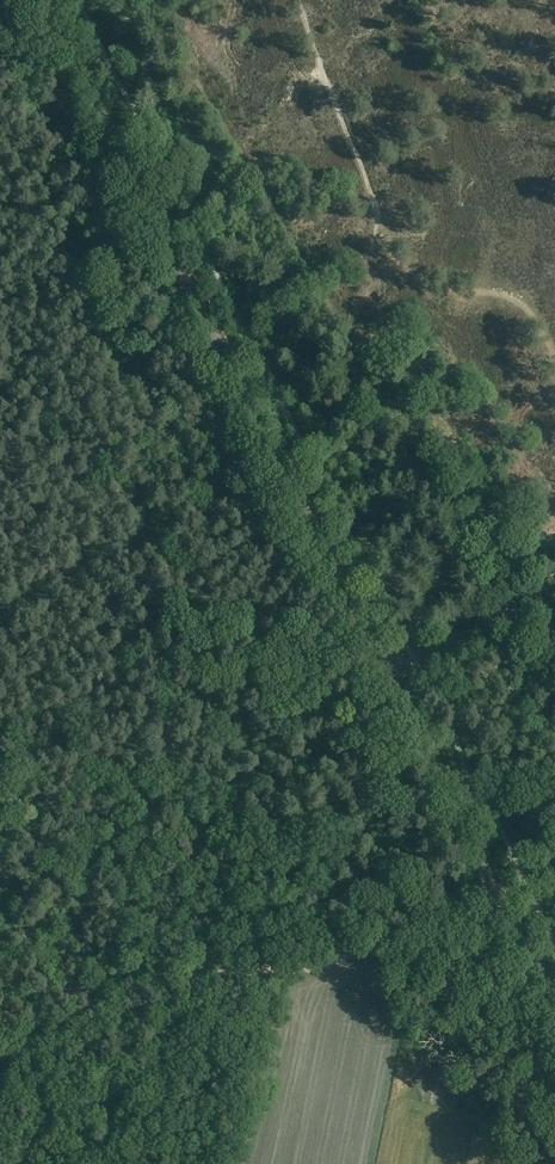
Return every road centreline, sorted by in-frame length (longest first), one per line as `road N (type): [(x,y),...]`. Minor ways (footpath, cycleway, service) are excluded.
road 1 (tertiary): [(554,1010),(42,0)]
road 2 (track): [(9,1067),(40,1006),(60,991),(317,966),(495,892)]
road 3 (track): [(554,589),(417,666)]

